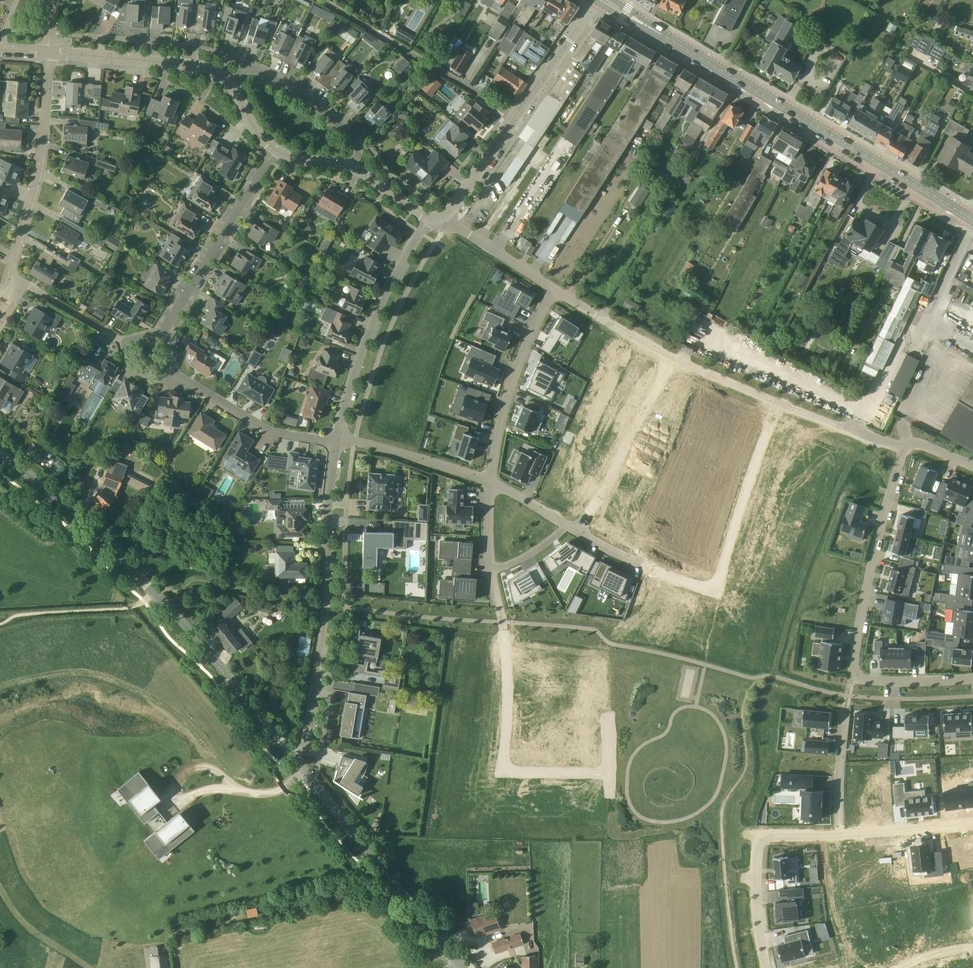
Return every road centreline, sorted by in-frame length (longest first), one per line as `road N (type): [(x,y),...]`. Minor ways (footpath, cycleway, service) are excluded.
road 1 (unclassified): [(465,967),(200,641),(83,518),(0,452)]
road 2 (secondary): [(972,220),(603,0)]
road 3 (residential): [(972,677),(854,677),(862,610),(905,448)]
road 4 (unclassified): [(302,753),(325,619),(336,442)]
road 5 (unknown): [(777,402),(718,593),(634,560)]
road 6 (unclassified): [(430,220),(452,208),(599,0)]
road 7 (unknown): [(606,771),(503,769),(510,692),(503,622)]
road 8 (residential): [(674,358),(905,448)]
road 9 (residential): [(49,53),(13,288)]
road 10 (unclassified): [(338,435),(369,333),(430,220)]
road 11 (residential): [(162,334),(276,149)]
road 12 (residential): [(555,288),(514,375),(491,481)]
road 13 (residential): [(766,967),(757,863),(773,839),(838,837)]
road 14 (residential): [(580,532),(674,358)]
road 15 (residential): [(229,82),(187,64),(49,53)]
road 16 (residential): [(173,372),(265,427),(336,442)]
road 17 (residential): [(351,167),(357,145),(301,95),(249,70),(229,82)]
road 18 (residential): [(491,481),(338,435)]
road 19 (residential): [(430,220),(456,226),(555,288)]
road 20 (residential): [(555,288),(674,358)]
road 21 (residential): [(838,837),(972,820)]
road 22 (residential): [(126,343),(31,285),(13,288)]
road 23 (residential): [(838,837),(844,713)]

